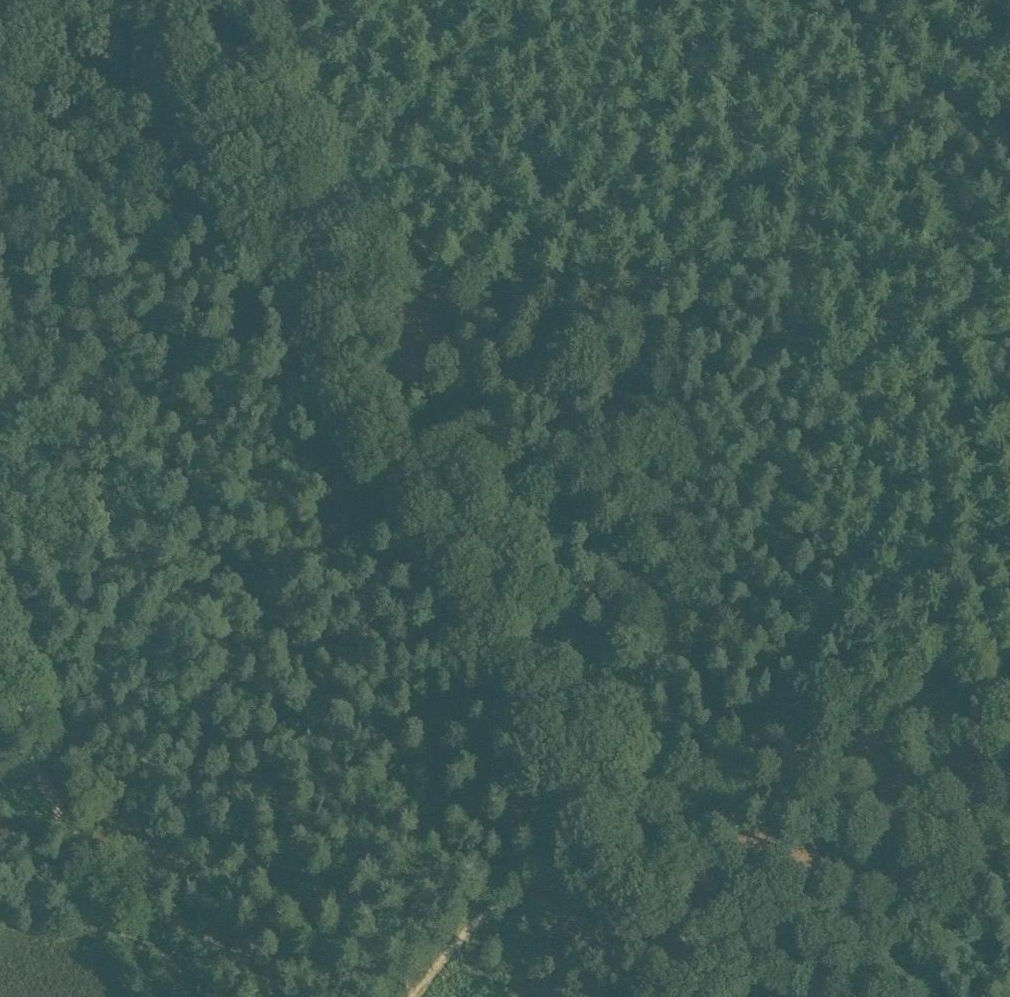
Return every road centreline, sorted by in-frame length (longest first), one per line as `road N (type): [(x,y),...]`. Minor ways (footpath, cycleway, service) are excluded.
road 1 (track): [(695,996),(361,372)]
road 2 (track): [(1009,687),(857,710),(755,737),(602,819),(509,891),(468,928),(416,996)]
road 3 (track): [(361,372),(375,376),(506,328),(686,280),(944,285)]
road 4 (track): [(361,372),(170,0)]
road 5 (track): [(679,0),(1009,136)]
road 6 (track): [(153,996),(0,701)]
road 7 (track): [(944,285),(864,0)]

